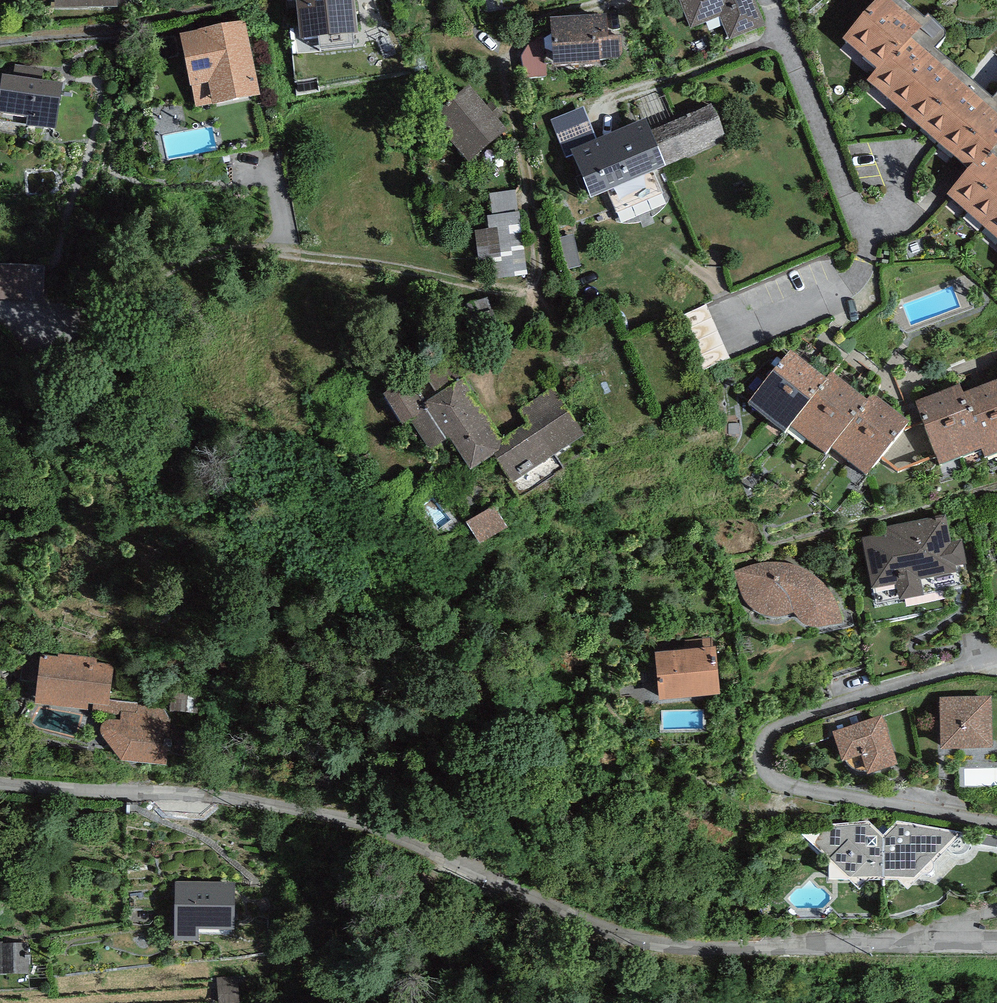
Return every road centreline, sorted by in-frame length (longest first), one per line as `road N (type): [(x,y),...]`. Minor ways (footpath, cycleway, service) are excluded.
road 1 (residential): [(0,781),(299,812),(396,841),(618,936),(802,945),(943,939)]
road 2 (trunk): [(604,1002),(0,899)]
road 3 (residential): [(0,309),(48,324),(219,252),(289,253),(534,294)]
road 4 (residential): [(996,826),(788,786),(763,765),(762,748),(786,723),(996,657)]
road 5 (residential): [(772,0),(867,243),(866,262),(847,287)]

